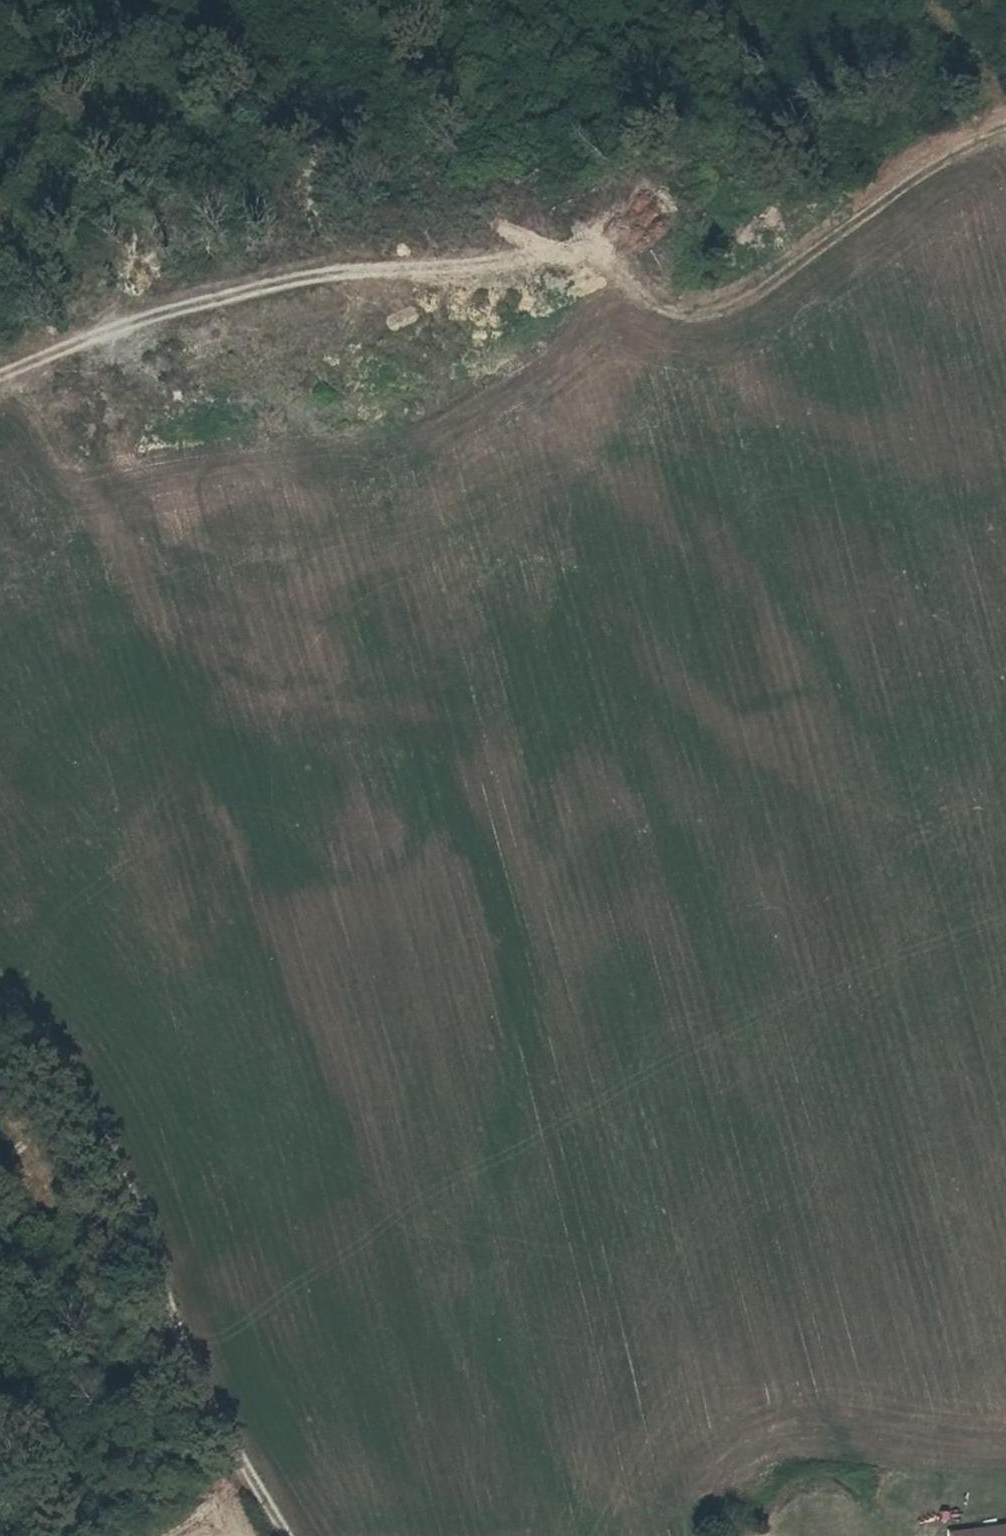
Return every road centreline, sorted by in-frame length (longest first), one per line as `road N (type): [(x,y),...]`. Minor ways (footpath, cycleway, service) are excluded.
road 1 (track): [(289,1535),(179,1339),(115,1163),(67,1069),(0,984)]
road 2 (track): [(0,387),(20,380),(42,401),(124,559)]

